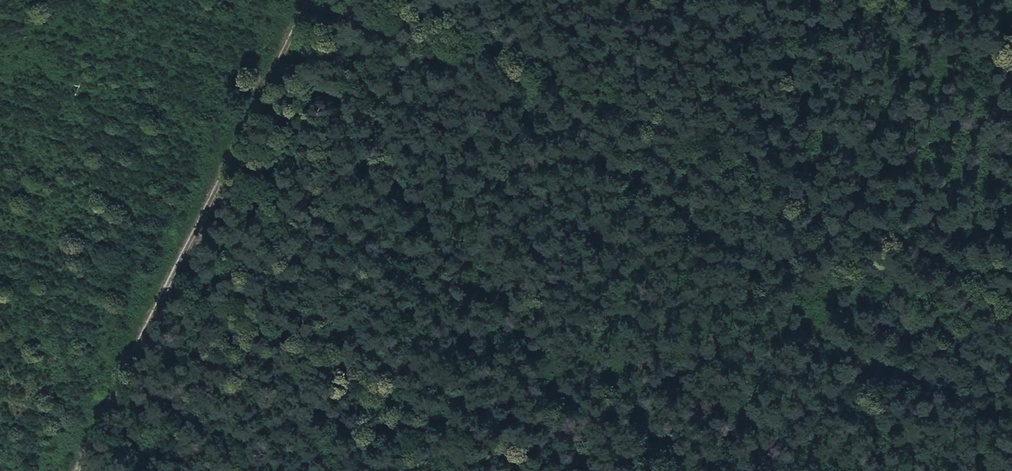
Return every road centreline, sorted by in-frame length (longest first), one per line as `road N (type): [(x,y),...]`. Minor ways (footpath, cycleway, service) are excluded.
road 1 (track): [(428,0),(1011,282)]
road 2 (track): [(305,0),(221,152),(80,470)]

